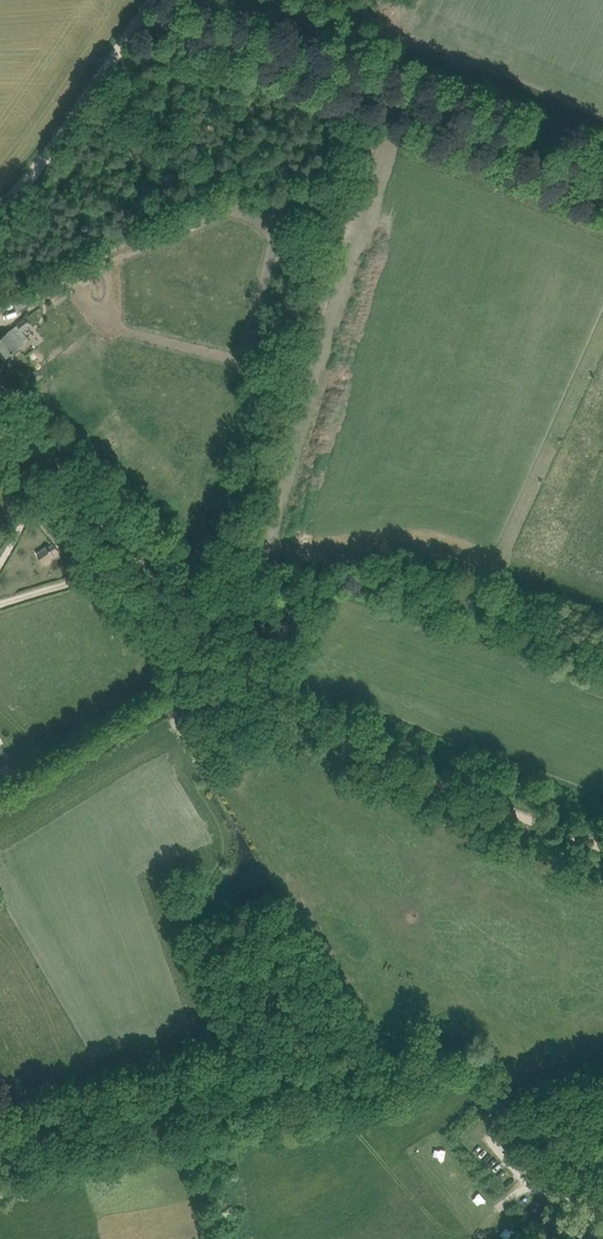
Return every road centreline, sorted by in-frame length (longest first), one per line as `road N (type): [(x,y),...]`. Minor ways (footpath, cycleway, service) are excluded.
road 1 (track): [(602,181),(370,85),(142,15)]
road 2 (track): [(288,712),(219,666),(0,395)]
road 3 (track): [(602,848),(435,785),(288,712)]
road 4 (track): [(0,210),(59,139),(152,0)]

